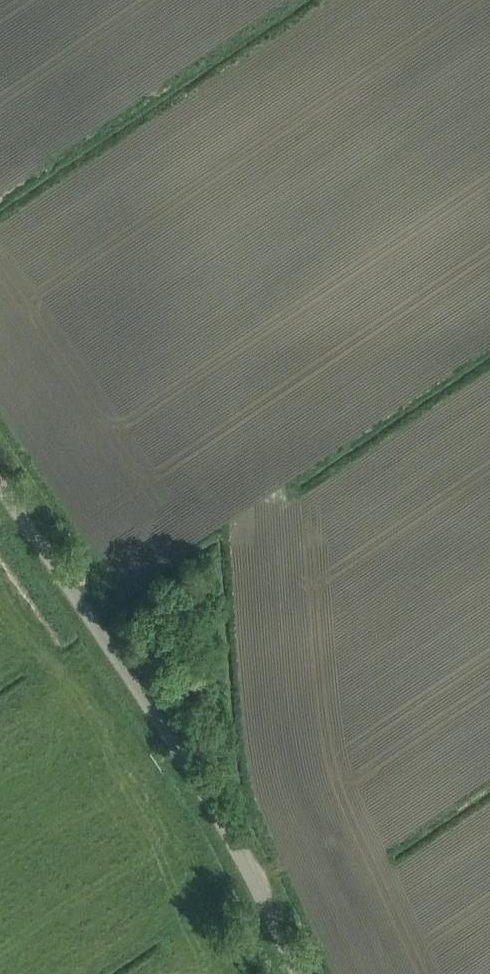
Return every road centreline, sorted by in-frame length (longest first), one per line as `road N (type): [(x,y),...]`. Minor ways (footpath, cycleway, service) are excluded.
road 1 (unclassified): [(298,973),(182,743),(0,478)]

